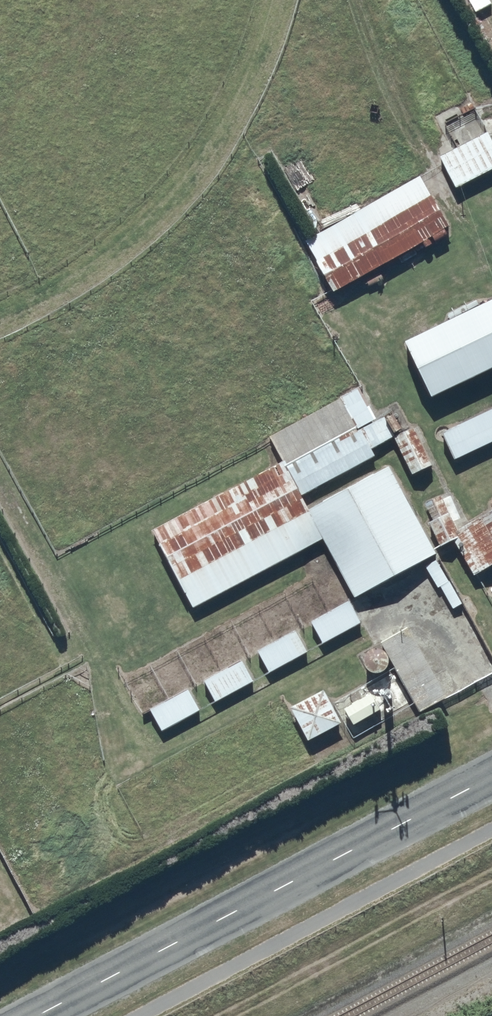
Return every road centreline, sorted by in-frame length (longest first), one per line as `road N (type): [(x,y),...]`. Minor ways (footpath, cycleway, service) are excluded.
road 1 (secondary): [(39,1015),(491,777)]

